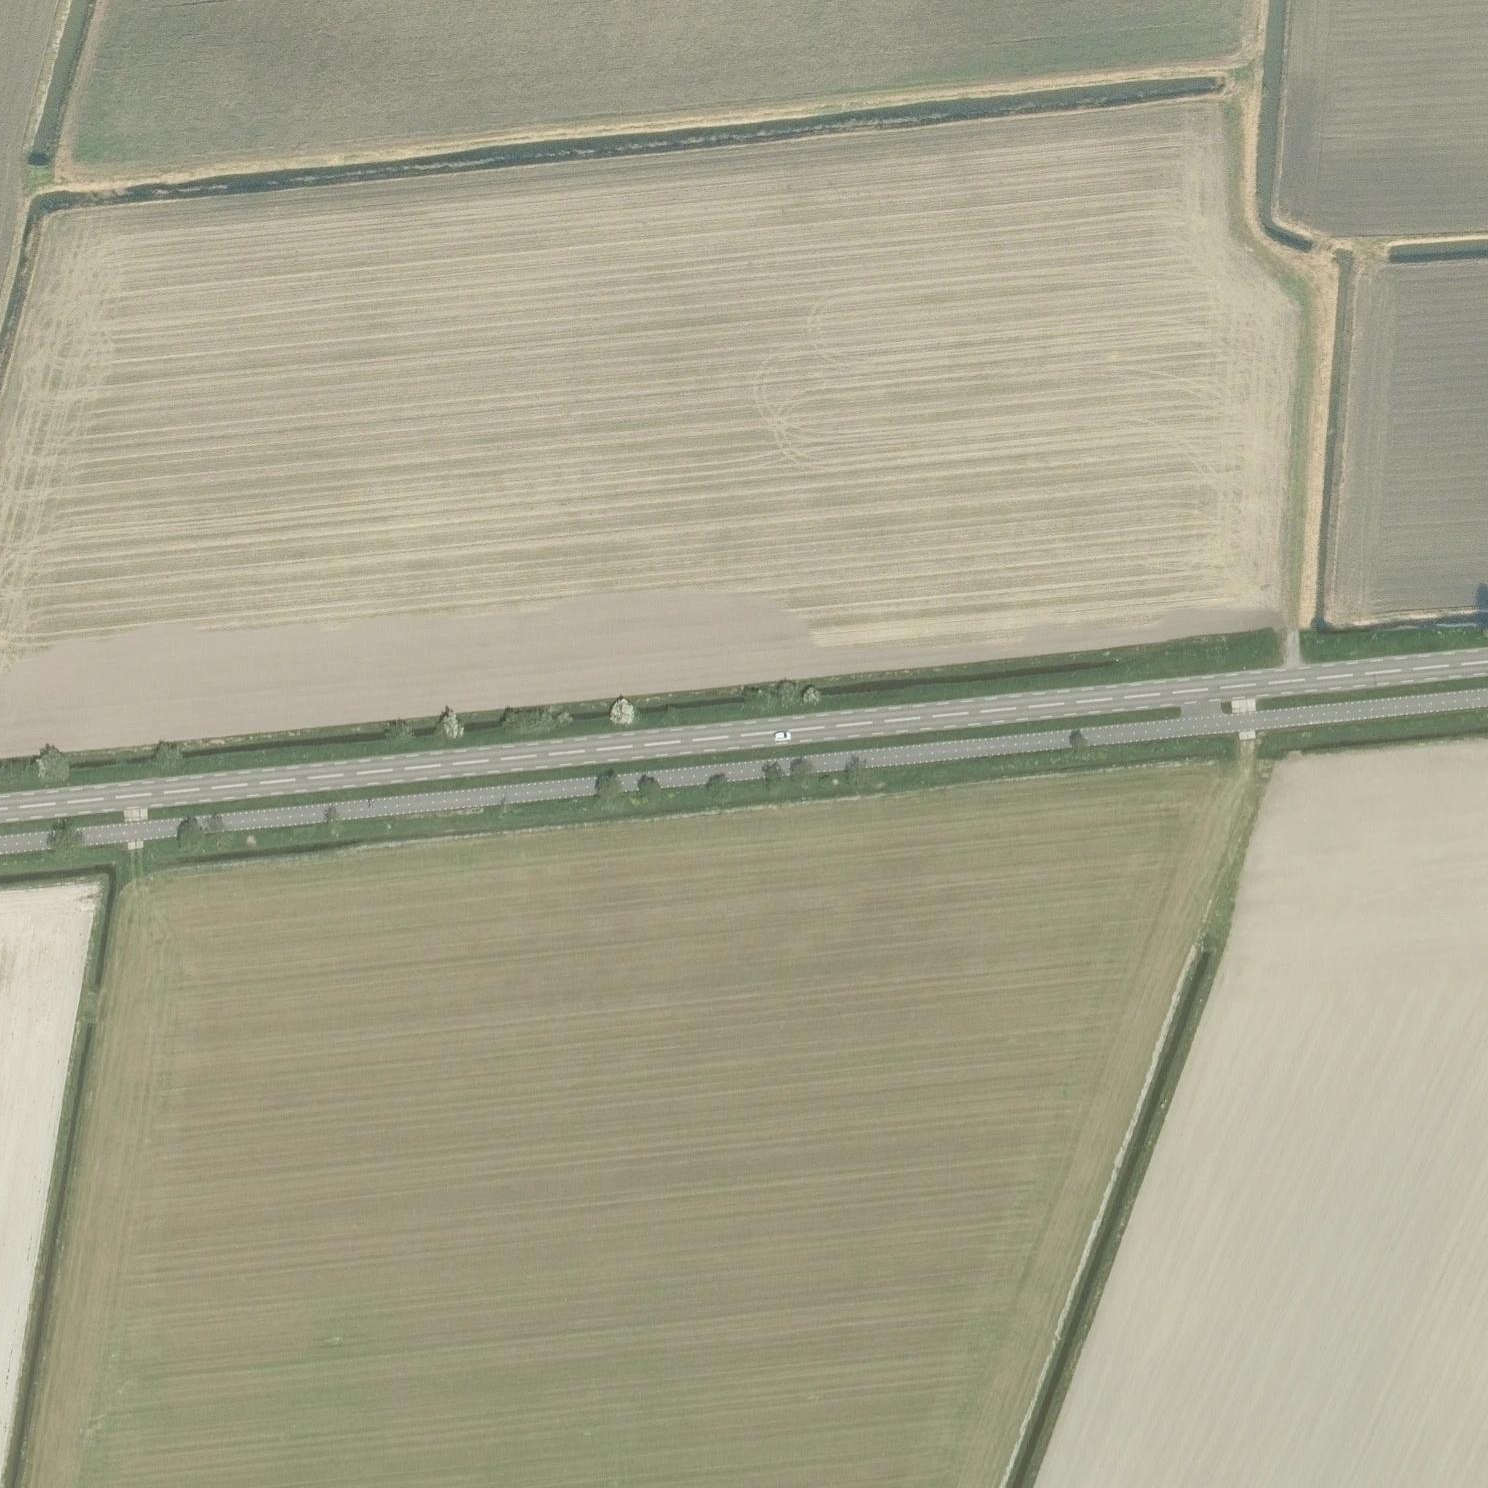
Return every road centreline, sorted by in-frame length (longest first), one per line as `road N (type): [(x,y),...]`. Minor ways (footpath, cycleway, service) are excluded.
road 1 (secondary): [(0,808),(1487,661)]

